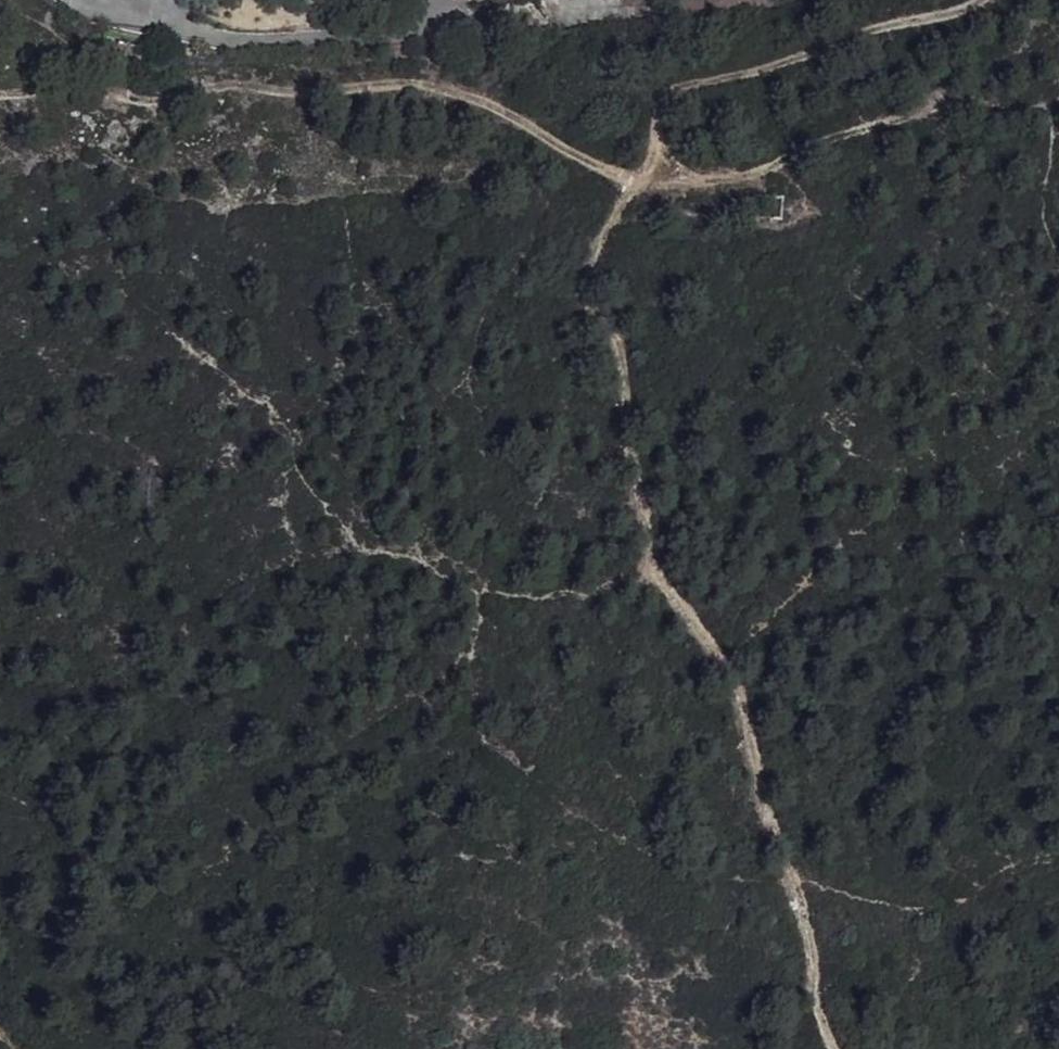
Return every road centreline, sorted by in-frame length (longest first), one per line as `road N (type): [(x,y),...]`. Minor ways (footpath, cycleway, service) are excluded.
road 1 (track): [(632,184),(583,283),(620,366),(656,562),(735,673),(814,941),(821,1014),(836,1048)]
road 2 (track): [(986,0),(965,13),(660,94),(656,149),(709,183),(959,97)]
road 3 (track): [(656,149),(632,184),(441,87),(142,98),(92,85),(0,93)]

